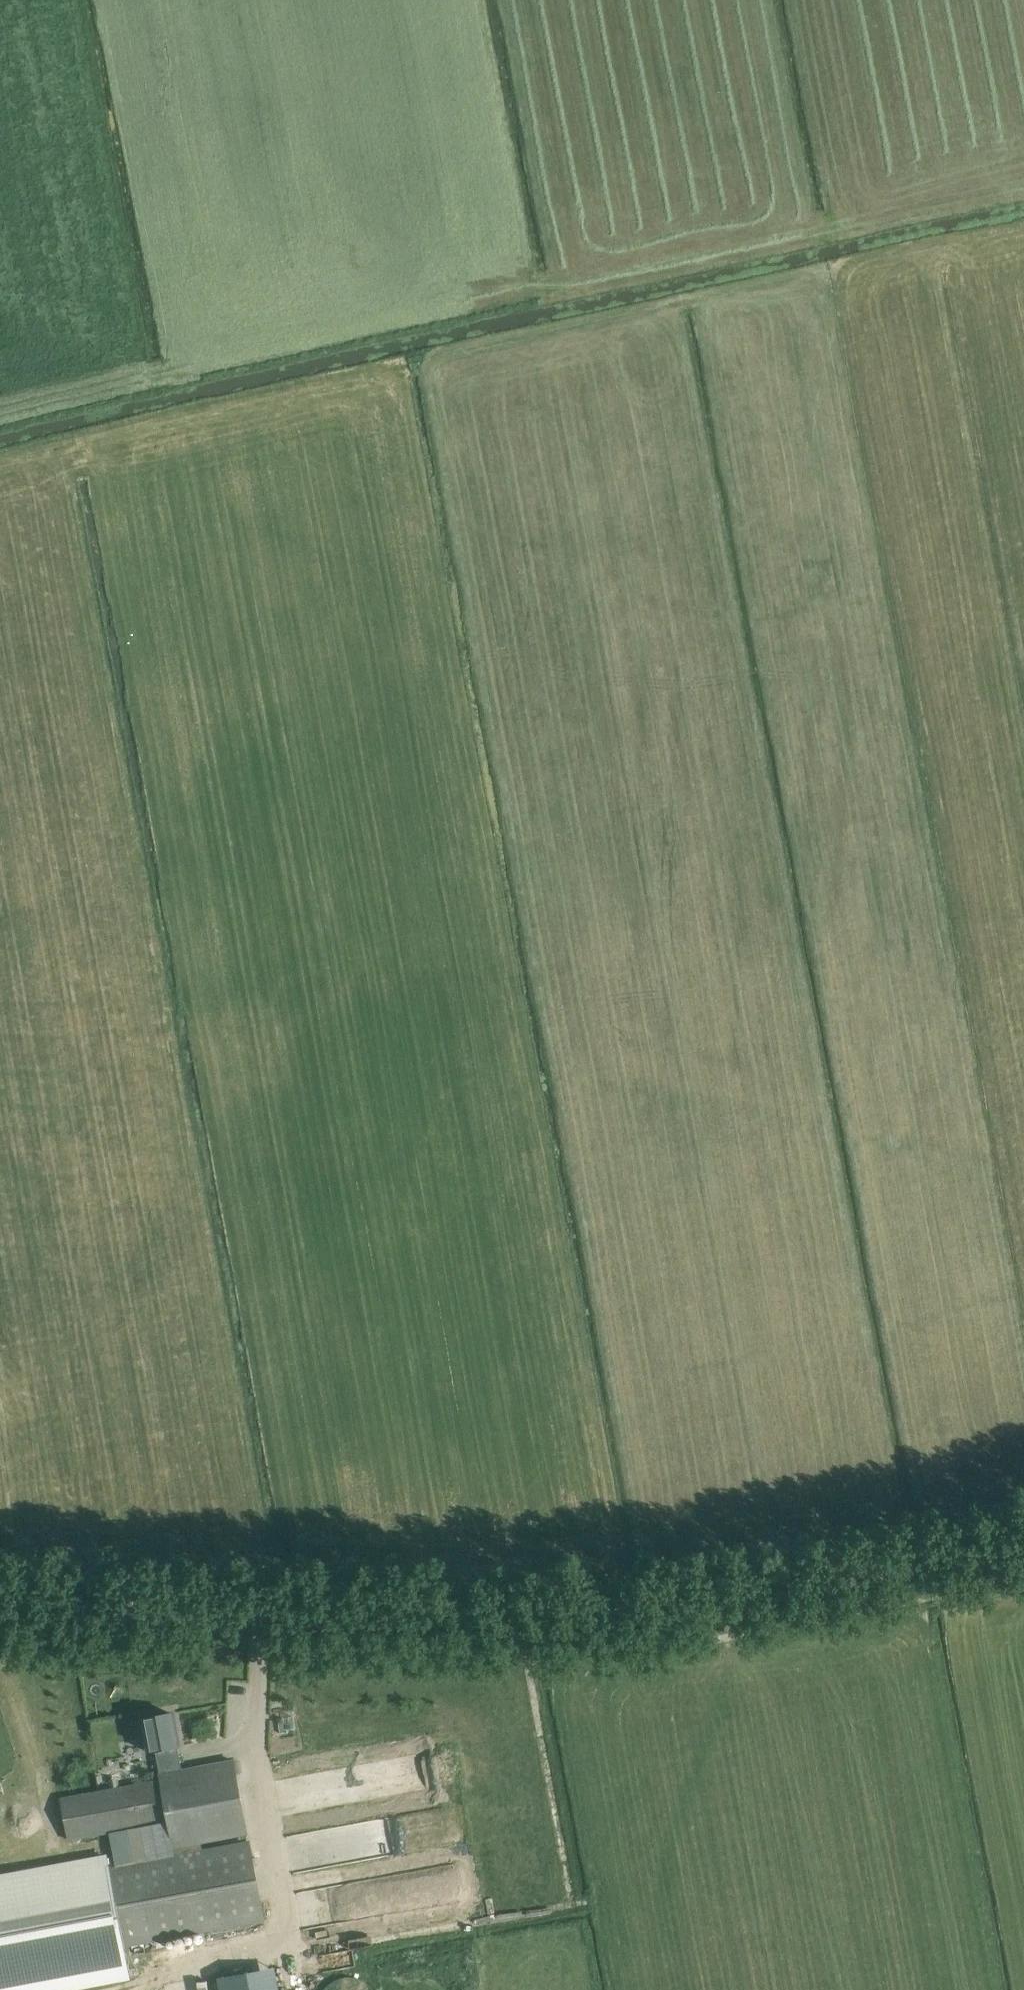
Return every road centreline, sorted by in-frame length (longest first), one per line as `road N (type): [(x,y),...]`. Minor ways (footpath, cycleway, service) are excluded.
road 1 (unclassified): [(0,1608),(608,1618),(1023,1545)]

